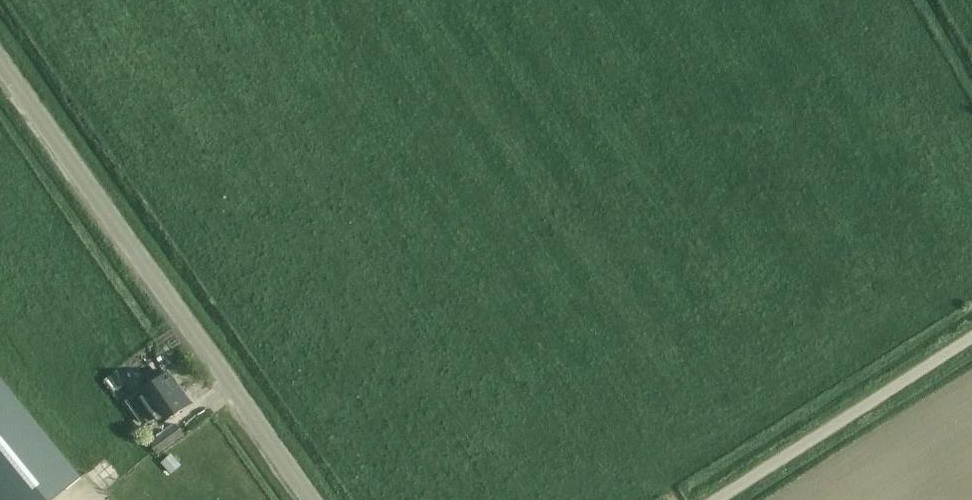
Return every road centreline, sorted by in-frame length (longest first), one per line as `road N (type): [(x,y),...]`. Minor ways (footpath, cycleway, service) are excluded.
road 1 (unclassified): [(311,499),(0,59)]
road 2 (unclassified): [(720,499),(971,342)]

